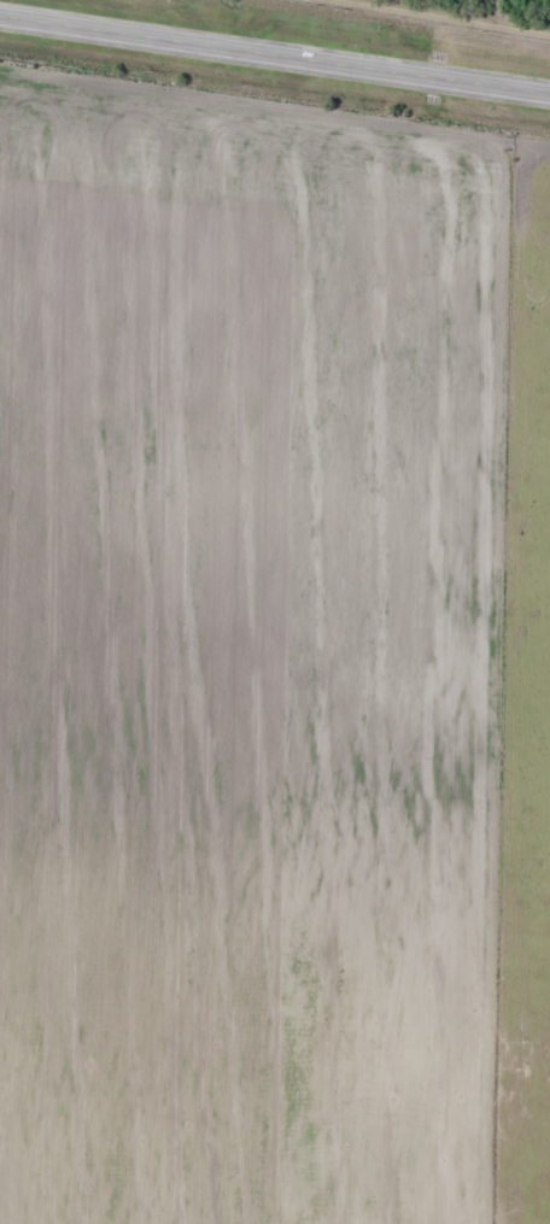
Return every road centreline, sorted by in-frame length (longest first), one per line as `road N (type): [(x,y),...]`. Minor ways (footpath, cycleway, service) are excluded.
road 1 (secondary): [(549,96),(0,16)]

